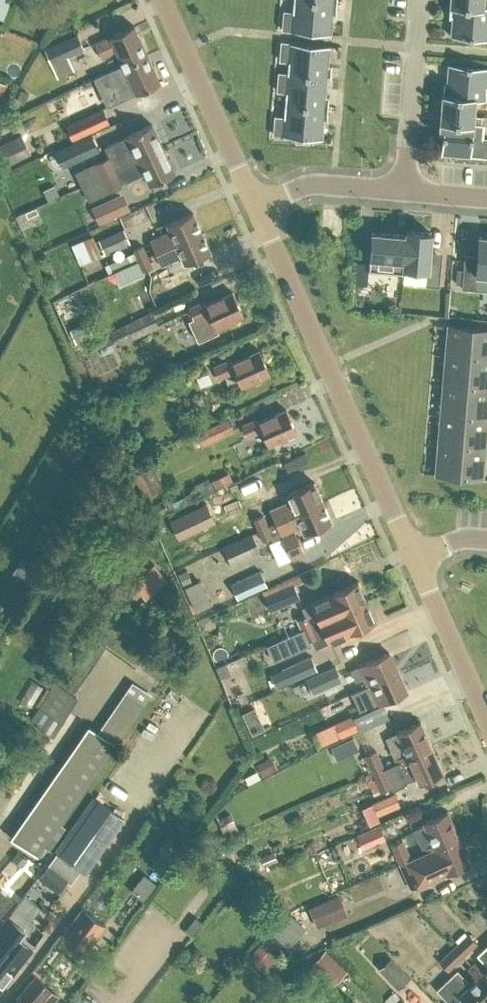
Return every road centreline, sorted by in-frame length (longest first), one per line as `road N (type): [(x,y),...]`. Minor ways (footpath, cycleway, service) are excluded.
road 1 (unclassified): [(415,556),(256,206)]
road 2 (unclassified): [(256,206),(162,0)]
road 3 (residential): [(403,191),(419,0)]
road 4 (unclassified): [(486,716),(415,556)]
road 5 (residential): [(256,206),(310,185),(403,191)]

